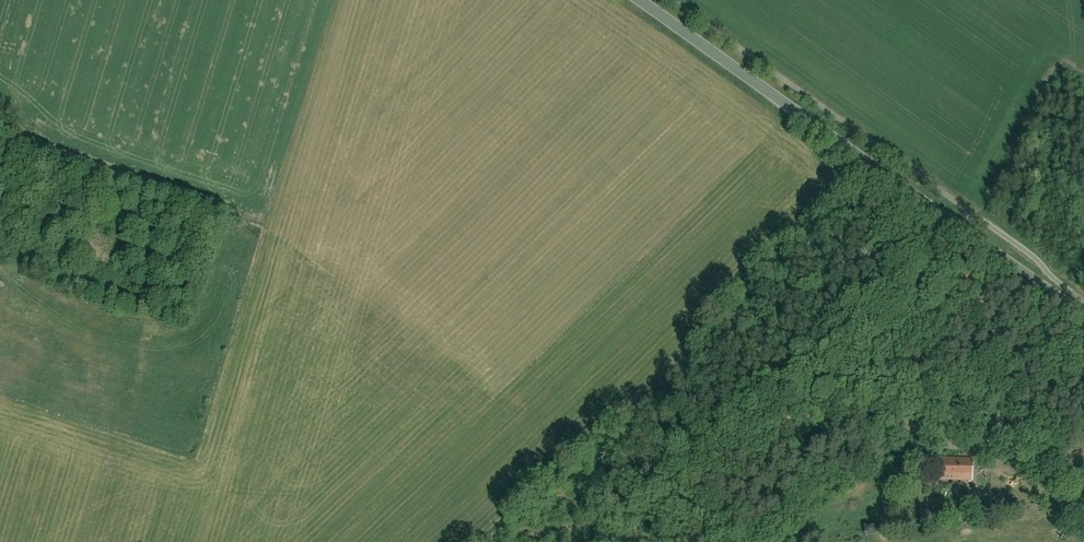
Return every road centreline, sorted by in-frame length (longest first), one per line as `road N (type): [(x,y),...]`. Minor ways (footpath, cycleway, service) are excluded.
road 1 (tertiary): [(639,0),(1083,316)]
road 2 (track): [(951,222),(901,347),(902,401),(926,443),(972,451)]

